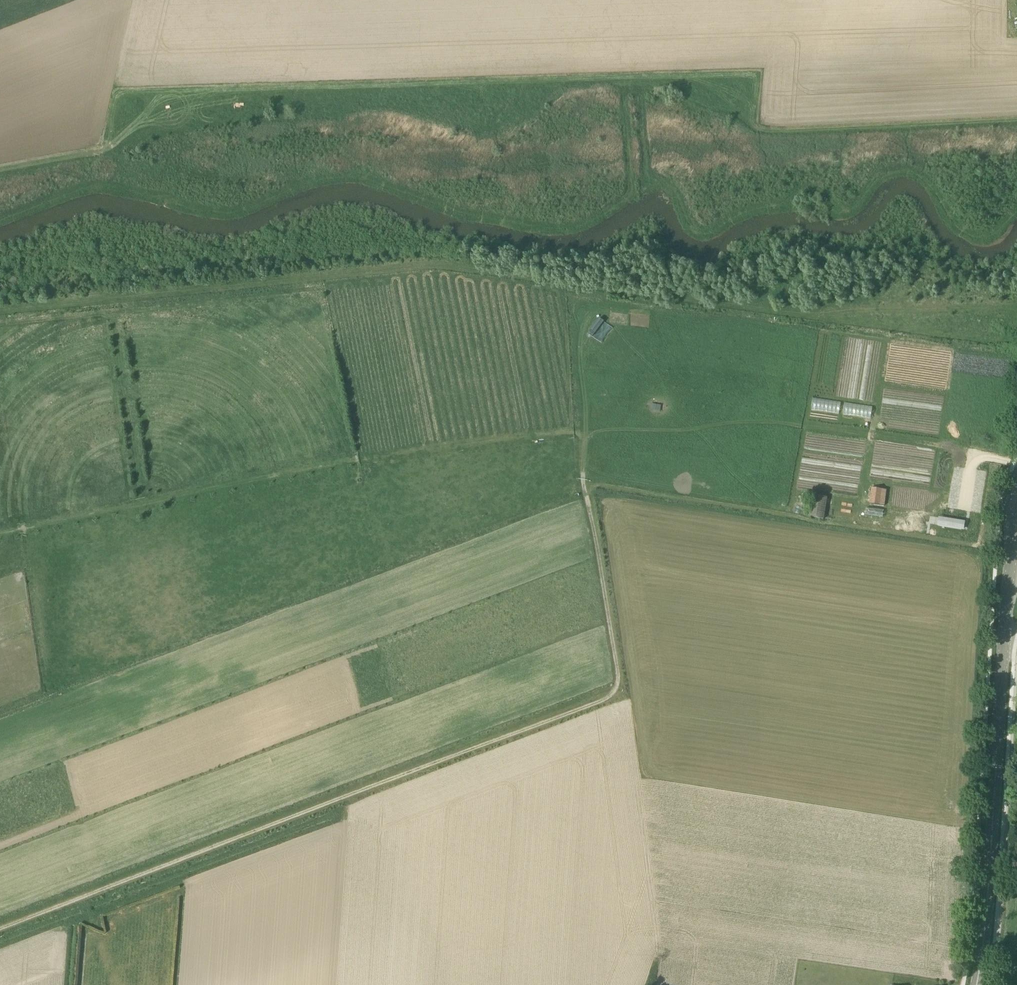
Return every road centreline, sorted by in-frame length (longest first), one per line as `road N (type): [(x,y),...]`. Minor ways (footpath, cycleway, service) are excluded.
road 1 (secondary): [(977,984),(1016,528)]

